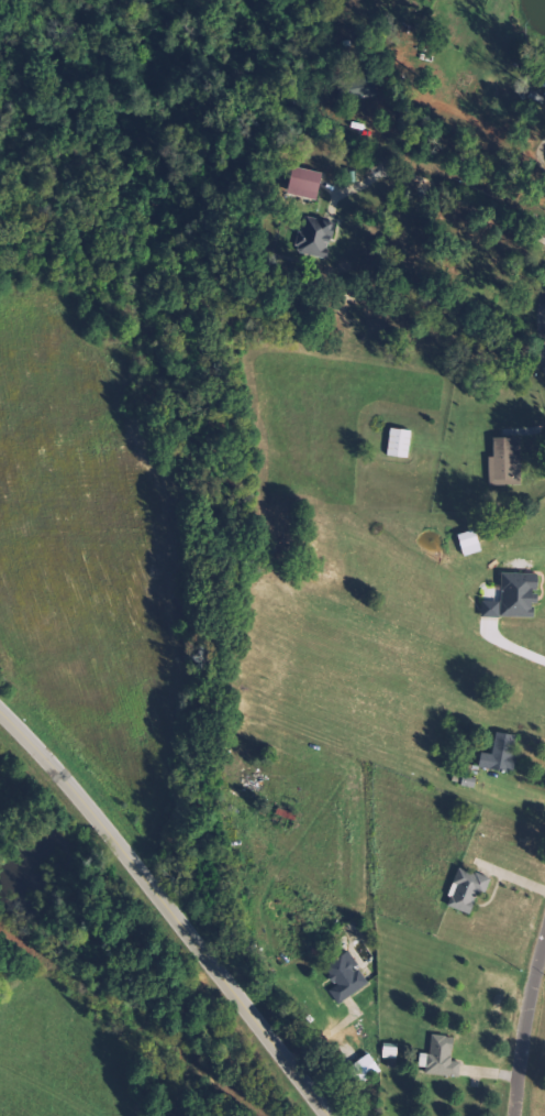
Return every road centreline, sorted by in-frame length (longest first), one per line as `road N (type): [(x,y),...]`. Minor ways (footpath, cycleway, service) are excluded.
road 1 (residential): [(338,1115),(104,816),(0,706)]
road 2 (residential): [(514,1115),(544,929)]

